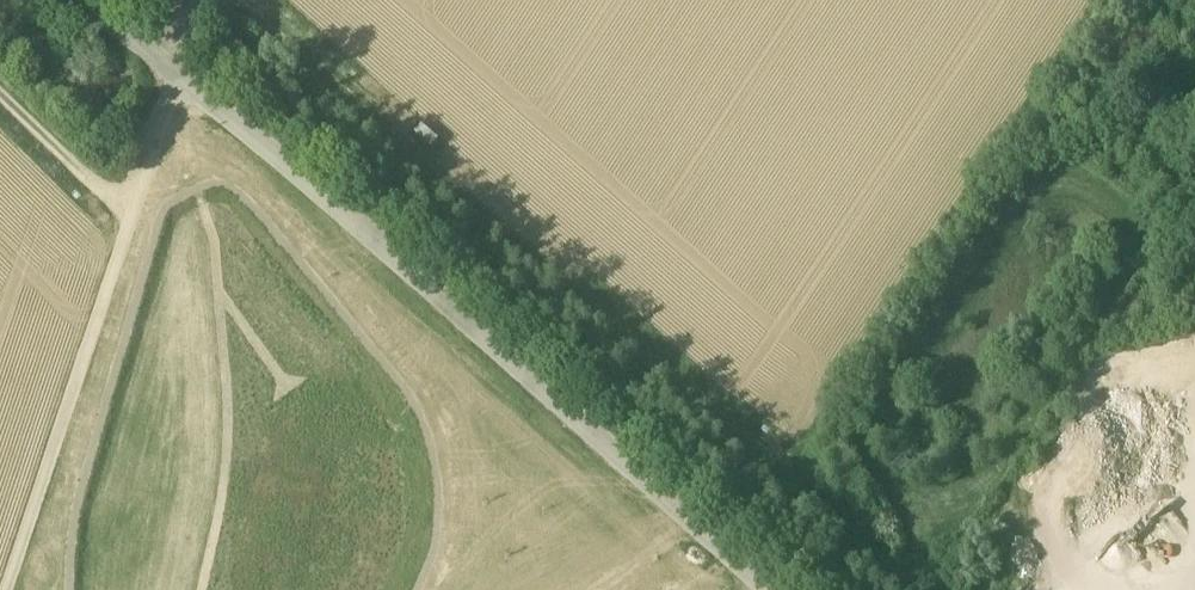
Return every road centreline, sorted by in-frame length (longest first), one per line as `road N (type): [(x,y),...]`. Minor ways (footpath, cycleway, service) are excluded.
road 1 (track): [(927,589),(238,0)]
road 2 (unclassified): [(92,0),(774,589)]
road 3 (track): [(798,484),(1048,115),(1121,67),(1194,52)]
road 4 (track): [(182,76),(6,589)]
road 5 (track): [(125,236),(0,112)]

